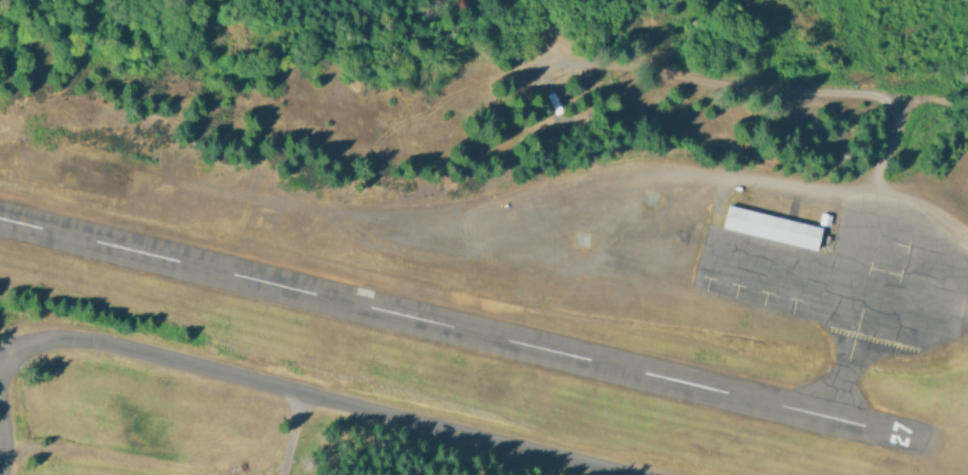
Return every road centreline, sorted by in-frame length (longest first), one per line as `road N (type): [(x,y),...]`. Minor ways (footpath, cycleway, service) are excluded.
road 1 (residential): [(0,354),(80,339),(621,474)]
road 2 (track): [(553,66),(594,63),(775,90),(967,104)]

